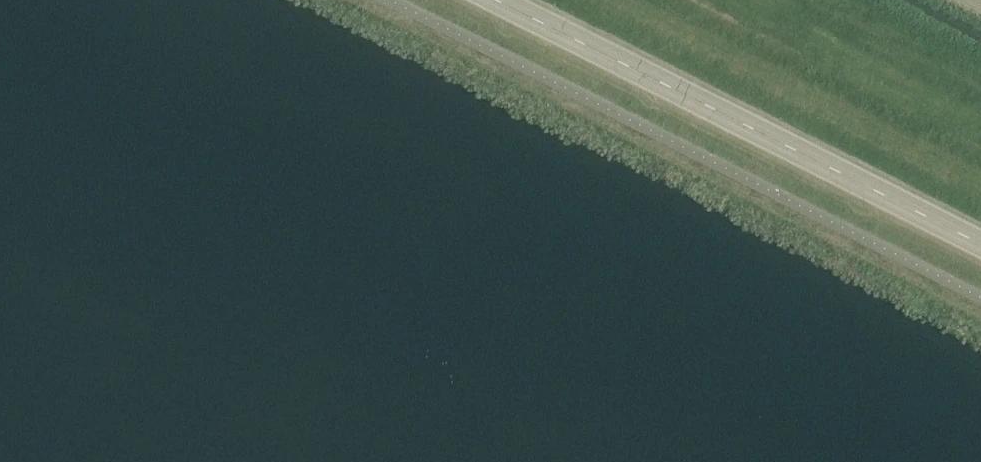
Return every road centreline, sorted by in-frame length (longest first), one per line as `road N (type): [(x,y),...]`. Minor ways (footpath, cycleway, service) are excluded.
road 1 (tertiary): [(980,250),(488,0)]

